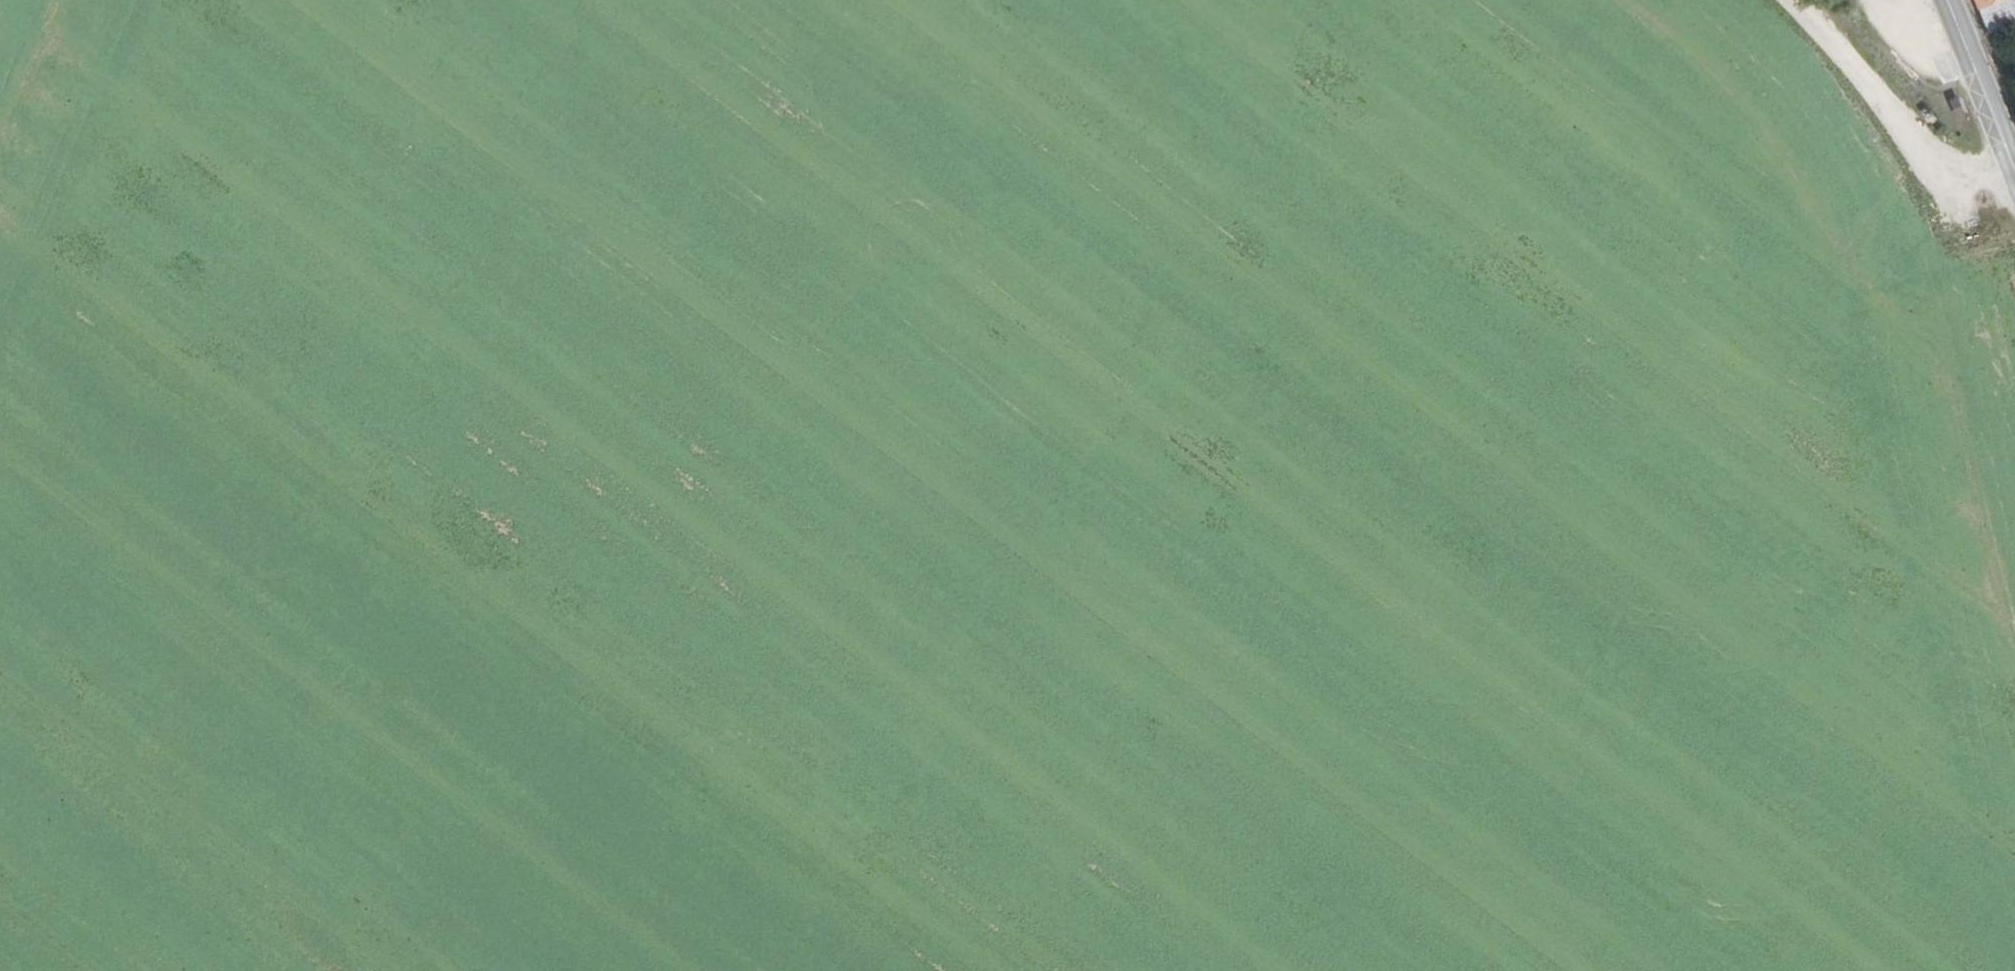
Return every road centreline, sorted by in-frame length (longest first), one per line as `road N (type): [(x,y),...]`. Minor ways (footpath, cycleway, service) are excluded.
road 1 (residential): [(1795,0),(1941,161),(1974,178),(2014,180)]
road 2 (secondary): [(2014,171),(1950,0)]

